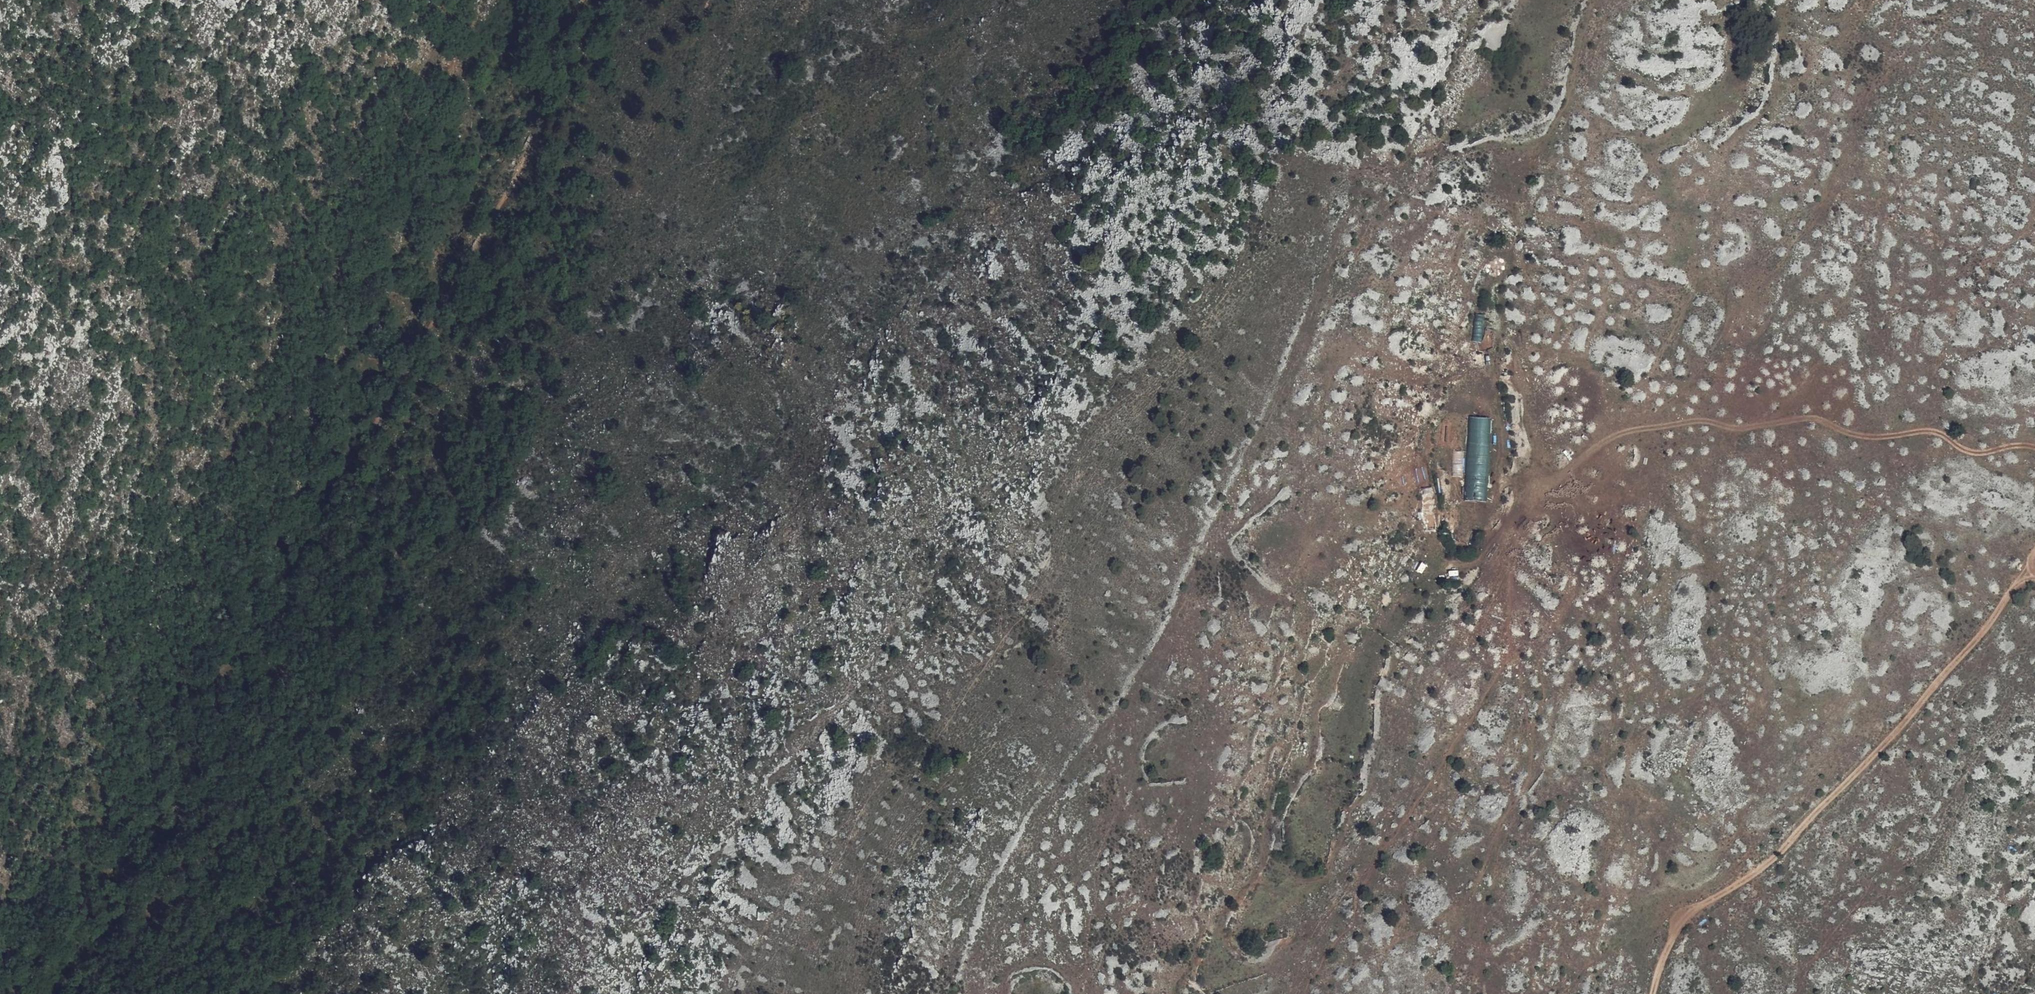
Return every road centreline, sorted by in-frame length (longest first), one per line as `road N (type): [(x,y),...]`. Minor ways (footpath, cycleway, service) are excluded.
road 1 (track): [(2034,448),(1970,453),(1941,432),(1877,438),(1816,416),(1740,429),(1698,423),(1638,429),(1542,490),(1489,558),(1463,563),(1439,557),(1429,462)]
road 2 (track): [(1652,993),(1692,913),(1777,855),(2017,590),(2034,585)]

